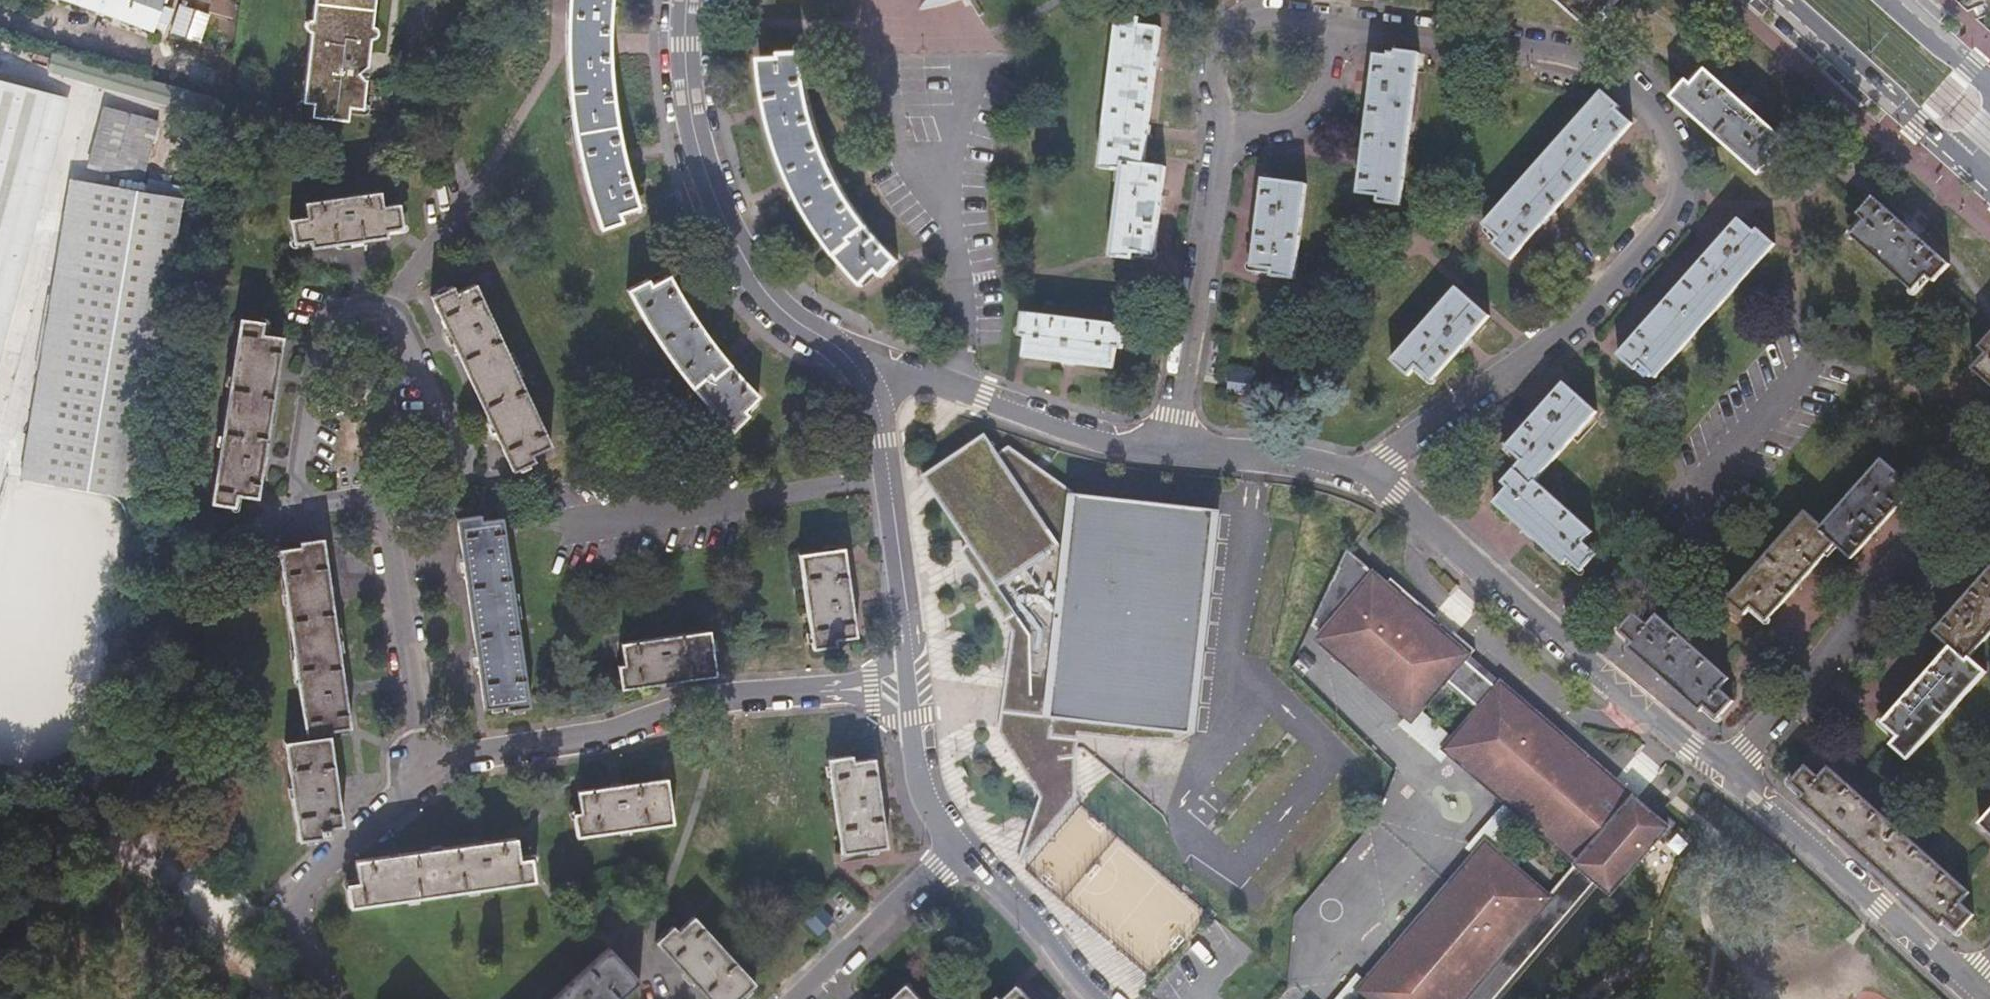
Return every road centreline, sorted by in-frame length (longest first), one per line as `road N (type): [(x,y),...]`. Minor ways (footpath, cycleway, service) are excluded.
road 1 (residential): [(1338,24),(1567,58),(1625,90),(1664,140),(1671,201),(1558,335),(1455,403),(1376,476)]
road 2 (residential): [(388,494),(323,502),(300,485),(325,321),(361,301),(400,309),(460,445),(457,478)]
road 3 (residential): [(428,764),(600,736),(727,696),(909,683)]
road 4 (residential): [(1727,772),(1376,476)]
road 5 (unclassified): [(689,0),(685,45),(700,150),(735,239),(773,300),(837,344),(870,378)]
road 6 (residential): [(1989,517),(1952,515),(1922,535),(1727,772)]
road 7 (residential): [(1975,985),(1727,772)]
road 8 (residential): [(1171,441),(1224,132)]
road 9 (residential): [(1171,441),(1102,443),(906,375),(870,378)]
road 10 (residential): [(870,378),(887,438),(909,683)]
road 11 (residential): [(325,998),(291,930),(313,880),(428,764)]
road 12 (residential): [(428,764),(388,494)]
road 13 (primary): [(1788,0),(1965,161)]
road 14 (residential): [(956,846),(794,998)]
road 15 (residential): [(1338,24),(1263,17),(1230,28),(1215,69),(1224,132)]
road 16 (residential): [(956,846),(1101,998)]
road 17 (residential): [(1376,476),(1171,441)]
road 18 (track): [(274,998),(150,855)]
road 19 (residential): [(1224,132),(1303,111),(1320,88),(1338,24)]
road 20 (residential): [(909,683),(915,758),(930,806),(956,846)]
road 21 (residential): [(150,855),(120,843),(0,838)]
road 22 (primary): [(1989,86),(1886,0)]

